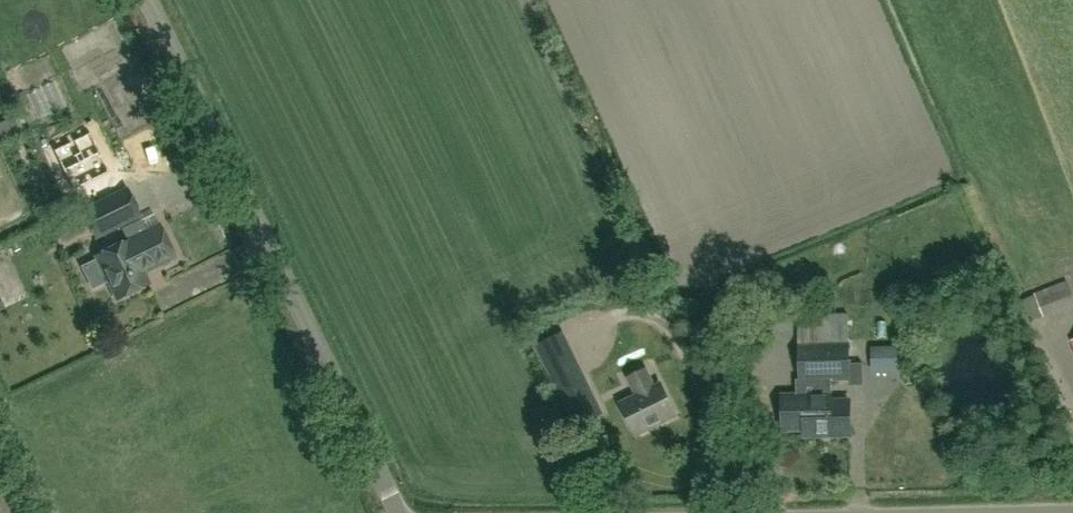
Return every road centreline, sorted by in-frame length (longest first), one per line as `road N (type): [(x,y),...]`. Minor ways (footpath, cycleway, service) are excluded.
road 1 (unclassified): [(405,512),(152,0)]

